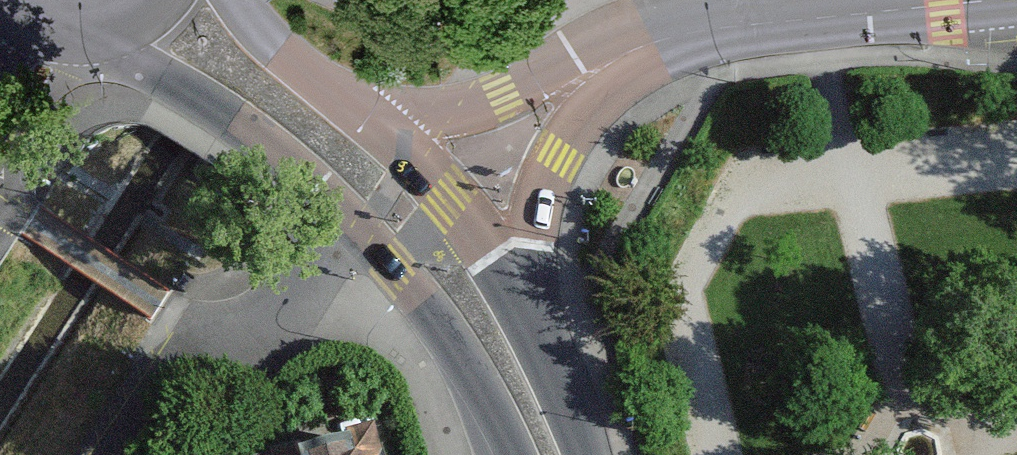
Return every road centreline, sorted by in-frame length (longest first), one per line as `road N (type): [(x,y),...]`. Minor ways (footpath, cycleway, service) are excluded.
road 1 (tertiary): [(989,0),(694,30),(582,77)]
road 2 (residential): [(339,212),(282,288),(171,354),(99,454)]
road 3 (primary): [(85,27),(217,113),(339,212)]
road 4 (primary): [(339,212),(448,337),(513,454)]
road 5 (primary): [(527,315),(451,199),(356,107)]
road 6 (tertiary): [(527,315),(528,244),(582,77)]
road 7 (tertiary): [(582,77),(459,105),(356,107)]
road 8 (primary): [(356,107),(287,59),(233,0)]
road 9 (primary): [(583,454),(527,315)]
road 10 (residential): [(49,22),(0,153)]

